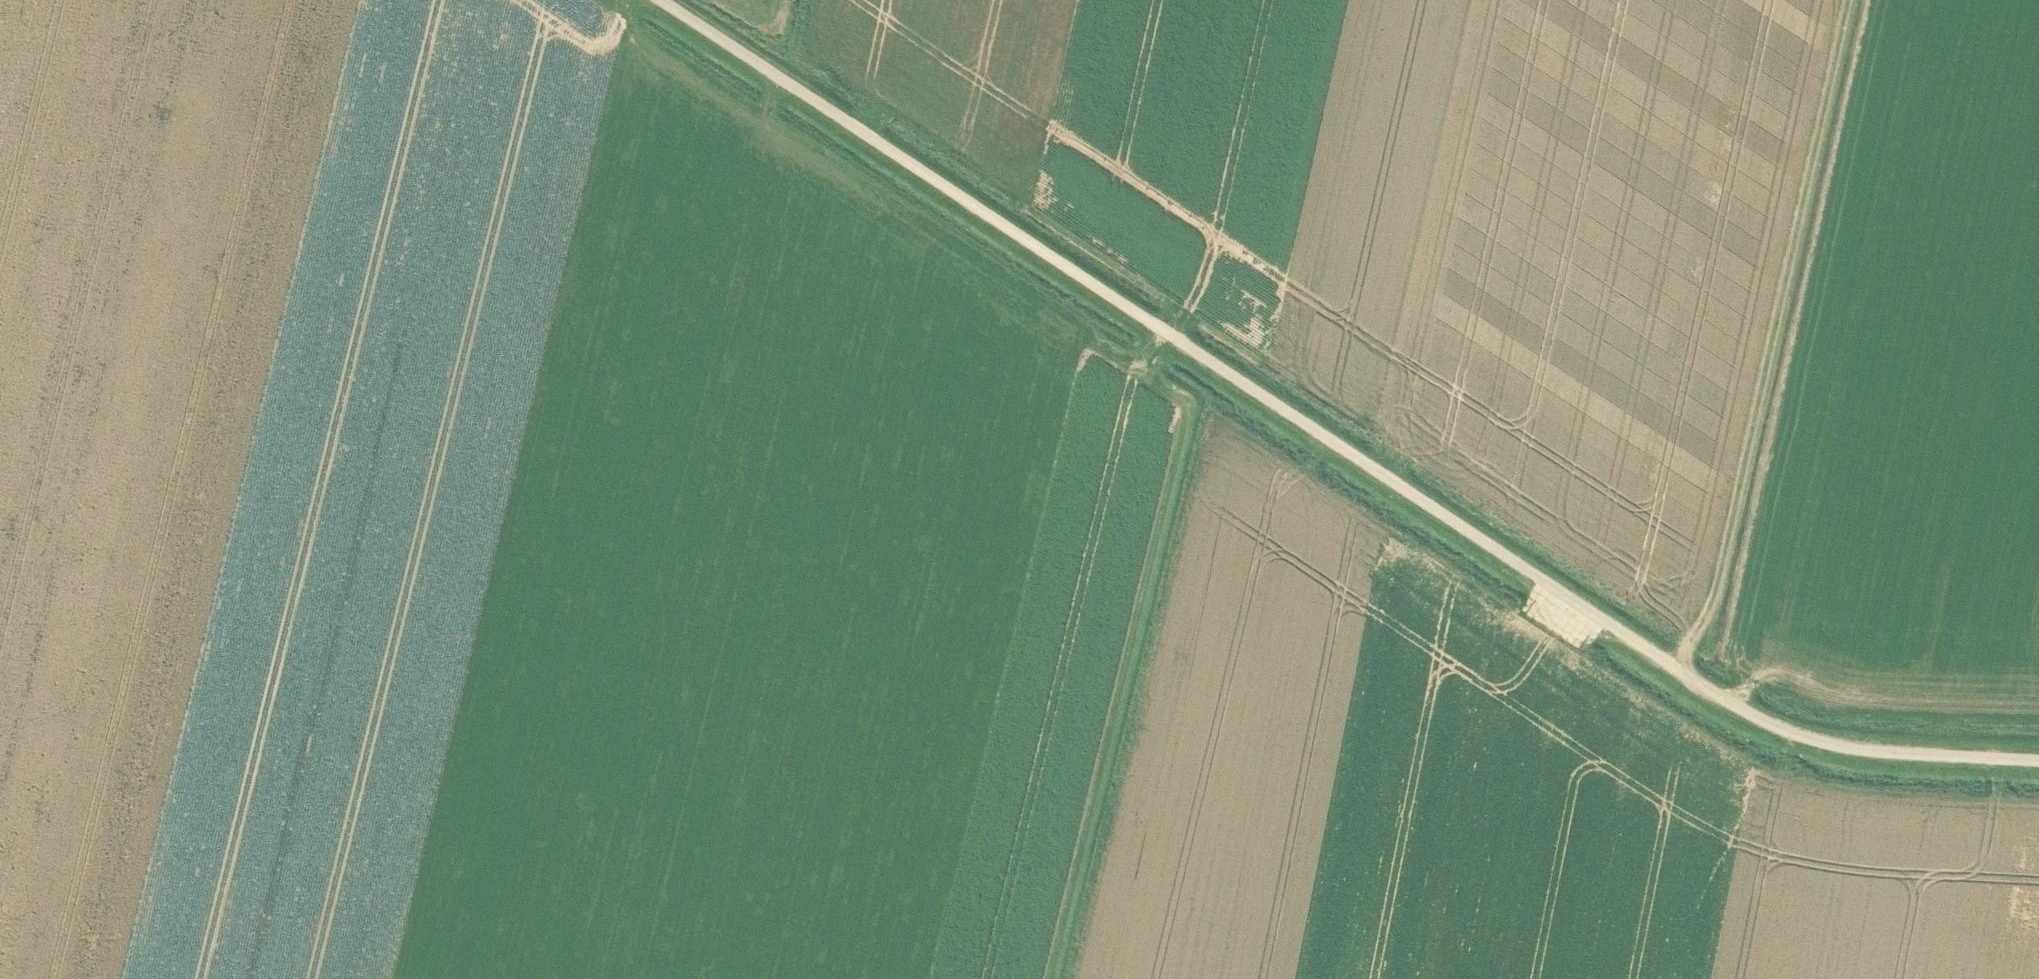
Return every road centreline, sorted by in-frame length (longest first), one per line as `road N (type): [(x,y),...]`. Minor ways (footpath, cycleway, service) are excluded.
road 1 (unclassified): [(2038,765),(1839,755),(1759,719),(645,0)]

